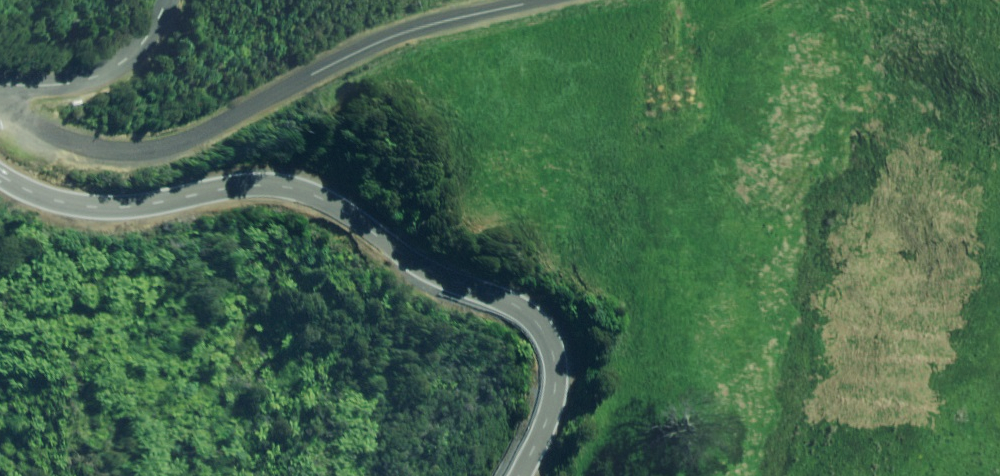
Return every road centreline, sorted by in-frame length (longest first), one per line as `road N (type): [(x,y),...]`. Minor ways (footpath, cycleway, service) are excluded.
road 1 (primary): [(0,174),(65,201),(121,205),(262,184),(299,188),(333,198),(413,260),(519,301),(543,321),(557,385),(524,475)]
road 2 (unclassified): [(0,91),(66,142),(109,155),(151,151),(241,116),(379,43),(454,17),(541,0)]
road 3 (unclassified): [(0,91),(110,73),(163,20),(170,0)]

